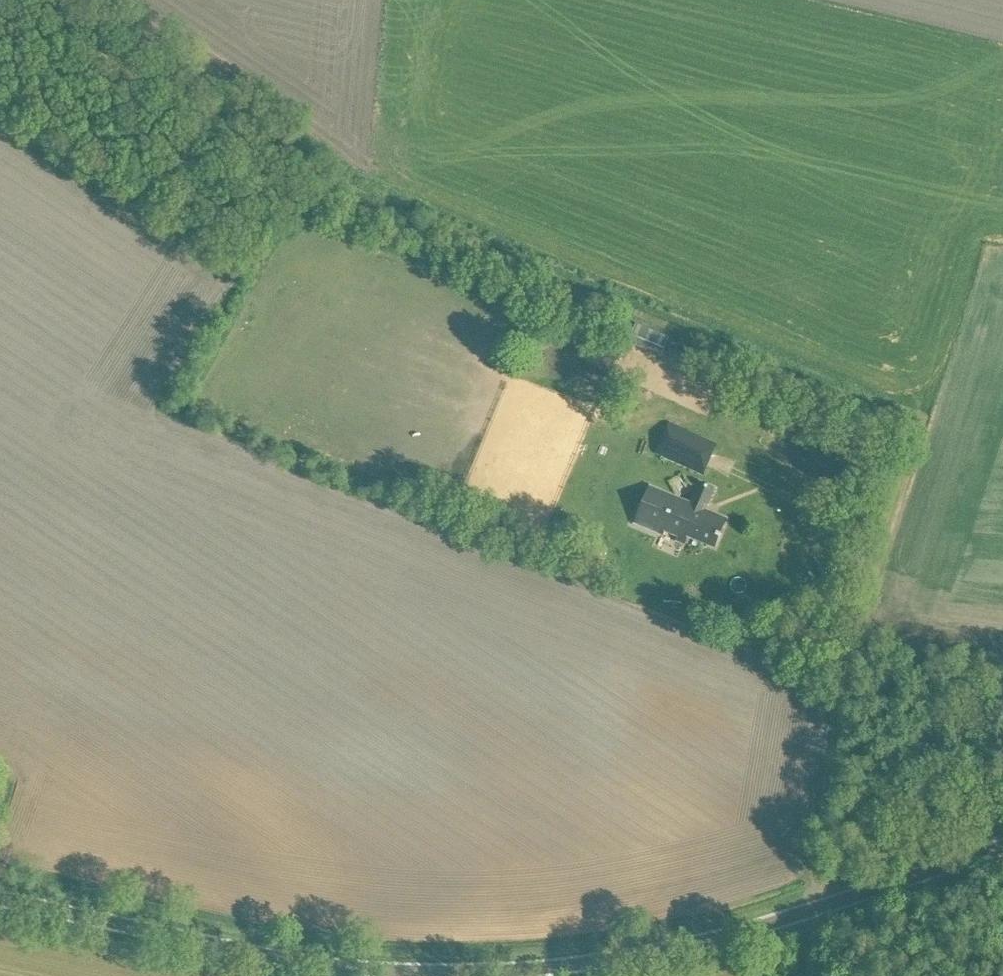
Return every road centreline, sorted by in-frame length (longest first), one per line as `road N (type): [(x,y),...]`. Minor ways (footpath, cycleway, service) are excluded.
road 1 (unclassified): [(1002,847),(734,937),(600,962),(463,973),(369,970),(203,944),(0,898)]
road 2 (track): [(922,425),(871,583),(829,781),(822,874),(833,904)]

